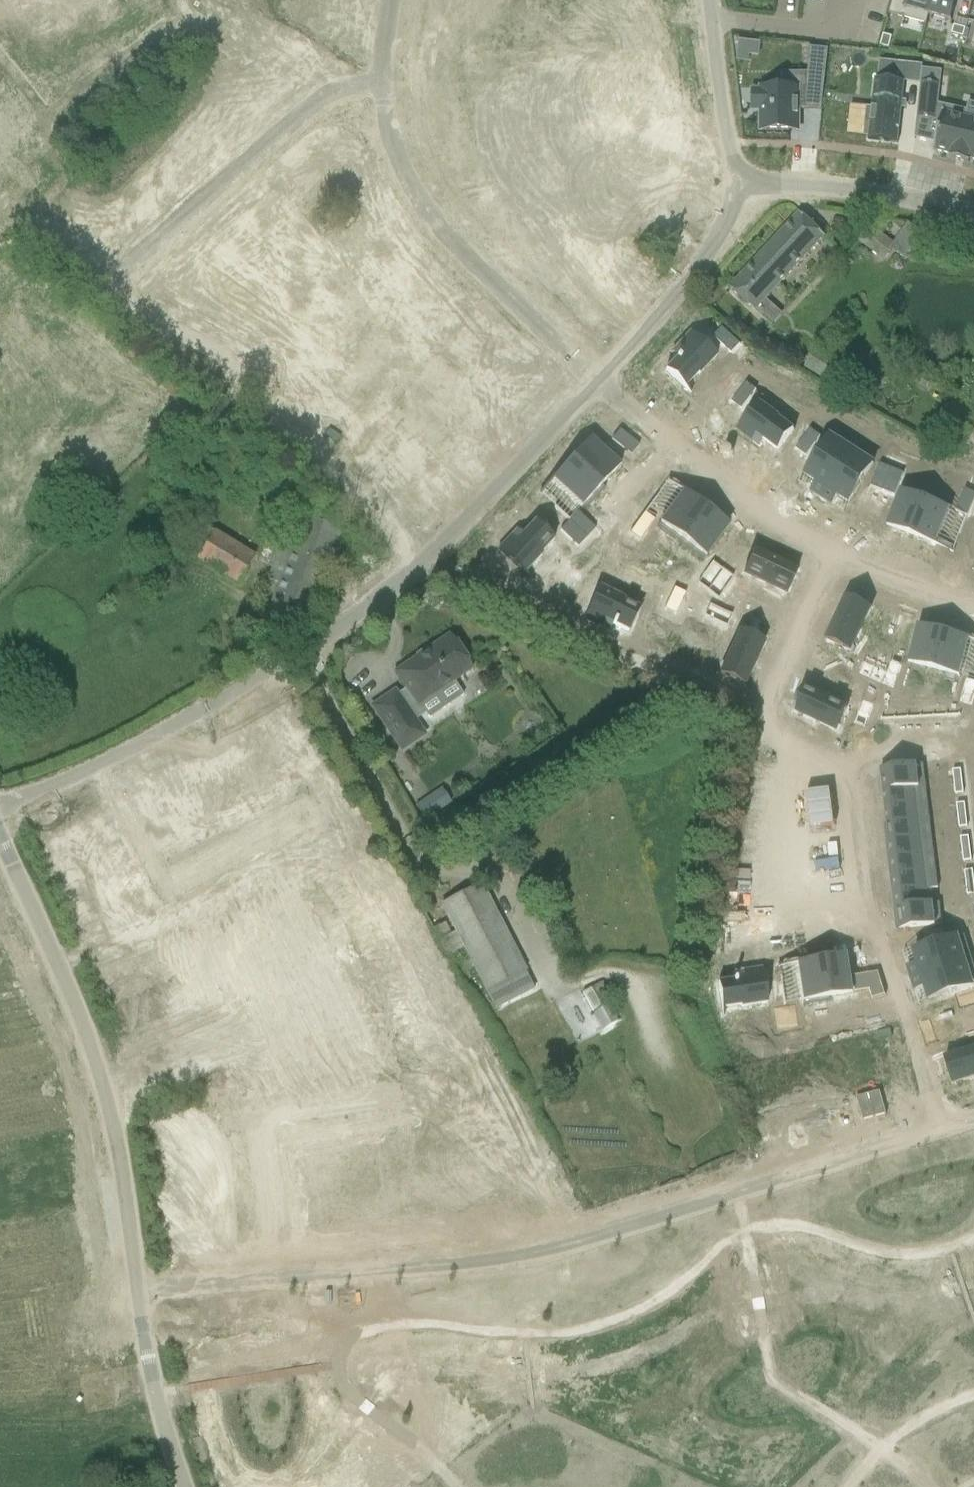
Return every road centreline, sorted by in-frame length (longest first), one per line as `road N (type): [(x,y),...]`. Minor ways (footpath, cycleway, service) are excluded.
road 1 (residential): [(290,1267),(477,1246),(680,1209),(930,1133)]
road 2 (residential): [(140,1293),(109,1099),(0,845)]
road 3 (residential): [(107,279),(267,400),(434,553)]
road 4 (residential): [(290,1267),(263,1134),(405,1112),(376,974)]
road 5 (residential): [(102,761),(162,886),(319,810),(357,889)]
road 6 (residential): [(102,761),(233,697),(406,582),(434,553)]
road 7 (residential): [(388,88),(429,208),(597,378)]
road 8 (residential): [(107,279),(317,108),(388,88)]
road 9 (residential): [(597,378),(728,489),(837,553)]
road 10 (residential): [(879,928),(847,774),(760,718)]
road 11 (residential): [(973,216),(906,198),(733,188)]
road 12 (residential): [(434,553),(597,378)]
road 13 (residential): [(597,378),(719,235),(733,188)]
road 14 (residential): [(930,1133),(879,928)]
road 15 (residential): [(183,1486),(140,1293)]
road 16 (residential): [(733,188),(707,0)]
road 17 (residential): [(837,553),(760,718)]
road 18 (residential): [(717,955),(879,928)]
road 19 (residential): [(140,1293),(290,1267)]
road 20 (residential): [(760,718),(624,653)]
road 21 (residential): [(837,553),(973,608)]

